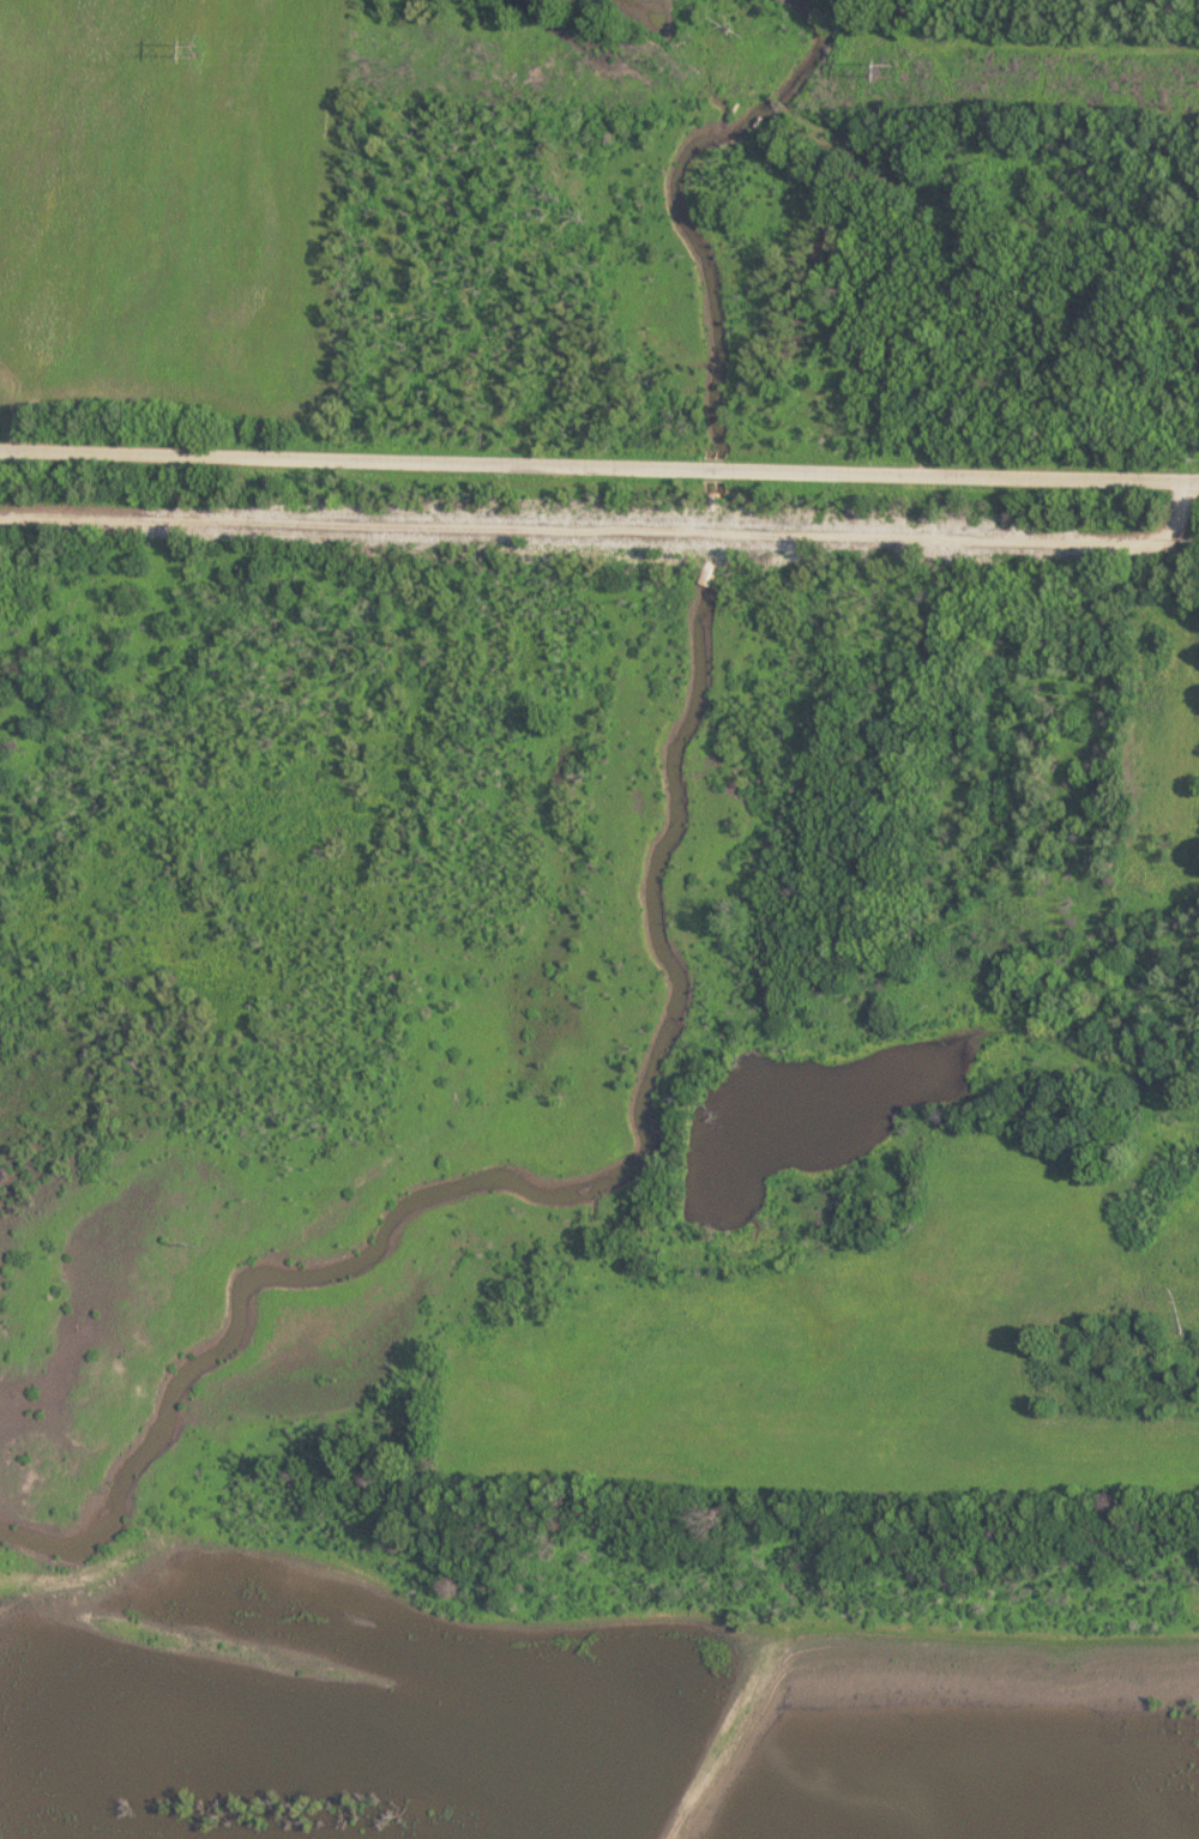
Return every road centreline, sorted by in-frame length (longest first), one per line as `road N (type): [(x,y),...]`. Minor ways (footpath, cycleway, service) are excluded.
road 1 (residential): [(0,451),(1198,483)]

